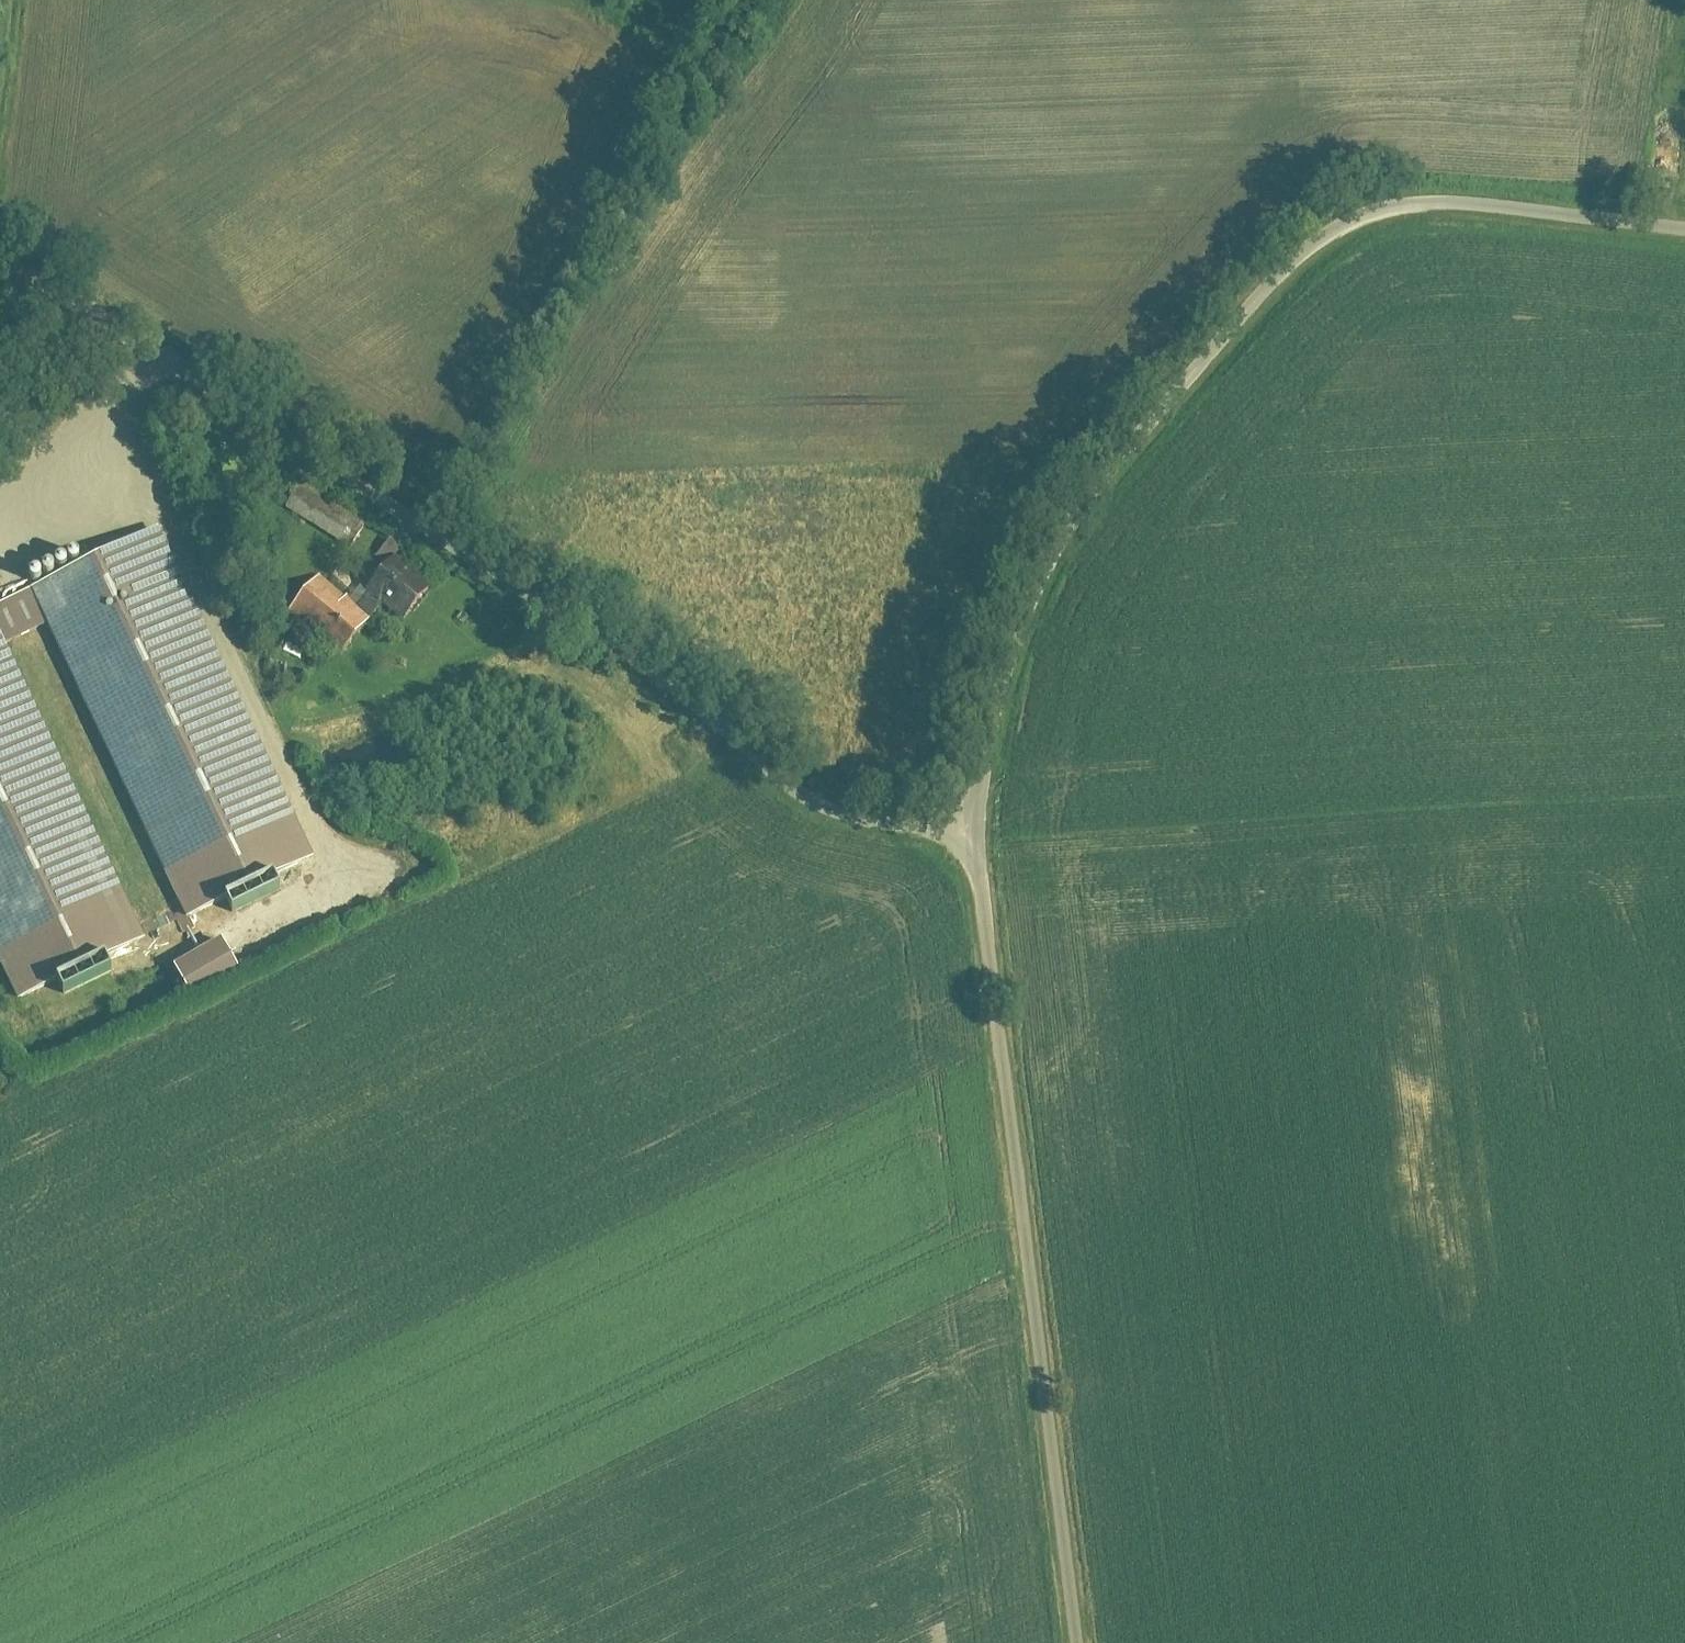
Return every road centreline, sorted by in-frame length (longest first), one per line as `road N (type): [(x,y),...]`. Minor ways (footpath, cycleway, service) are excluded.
road 1 (unclassified): [(0,257),(627,654),(779,780),(833,813),(976,841)]
road 2 (unclassified): [(976,841),(985,739),(1017,624),(1052,555),(1187,375),(1305,250),(1366,211),(1437,201),(1684,229)]
road 3 (unclassified): [(976,841),(1082,1642)]

